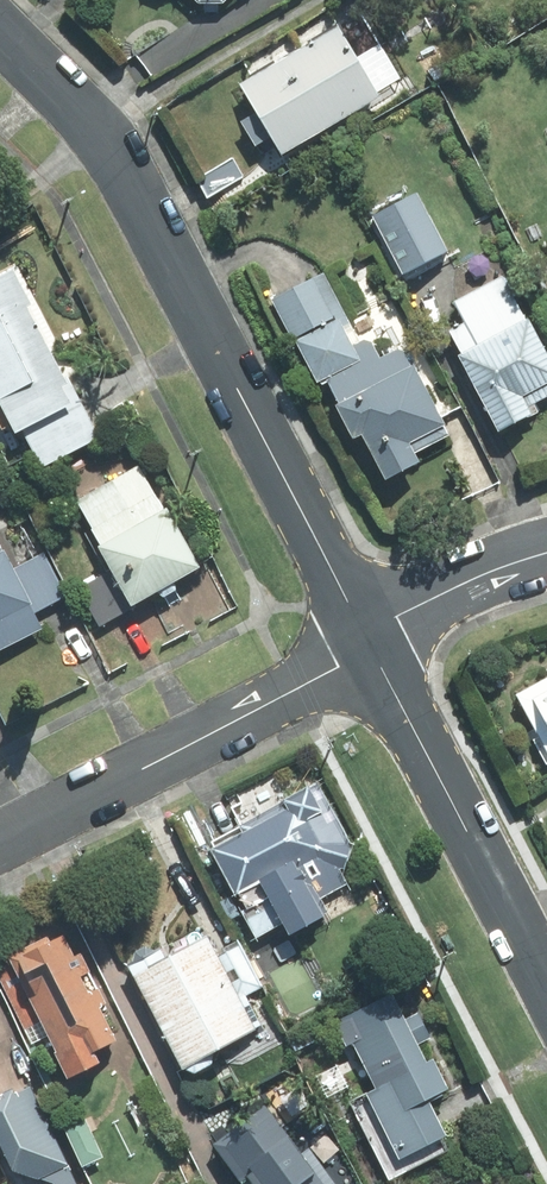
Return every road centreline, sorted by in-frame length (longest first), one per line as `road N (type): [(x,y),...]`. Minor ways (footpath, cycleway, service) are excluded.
road 1 (residential): [(370,645),(121,161),(0,35)]
road 2 (residential): [(370,645),(0,842)]
road 3 (residential): [(546,986),(370,645)]
road 4 (residential): [(546,555),(490,573),(370,645)]

